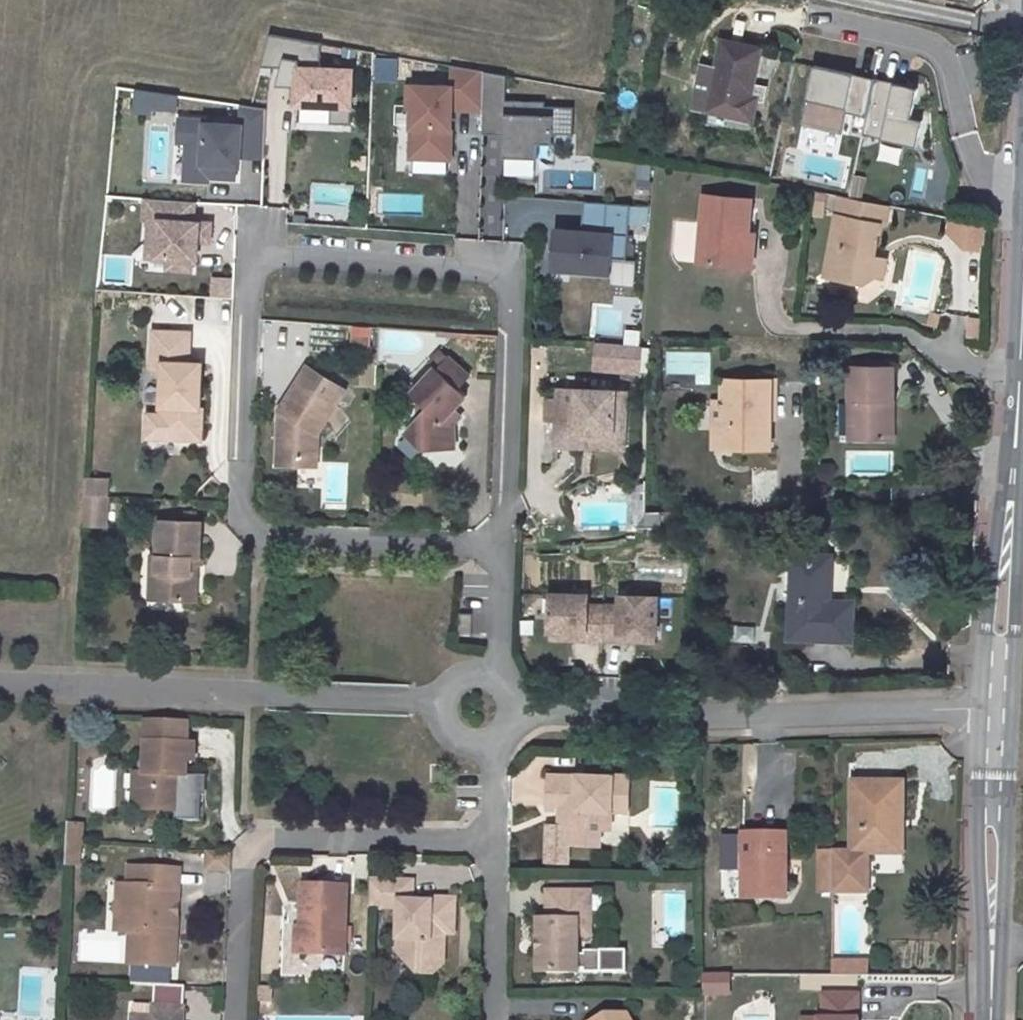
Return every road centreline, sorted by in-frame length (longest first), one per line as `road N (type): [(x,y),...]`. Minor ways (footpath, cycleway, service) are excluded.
road 1 (secondary): [(986,1019),(1022,202)]
road 2 (residential): [(260,696),(411,703)]

